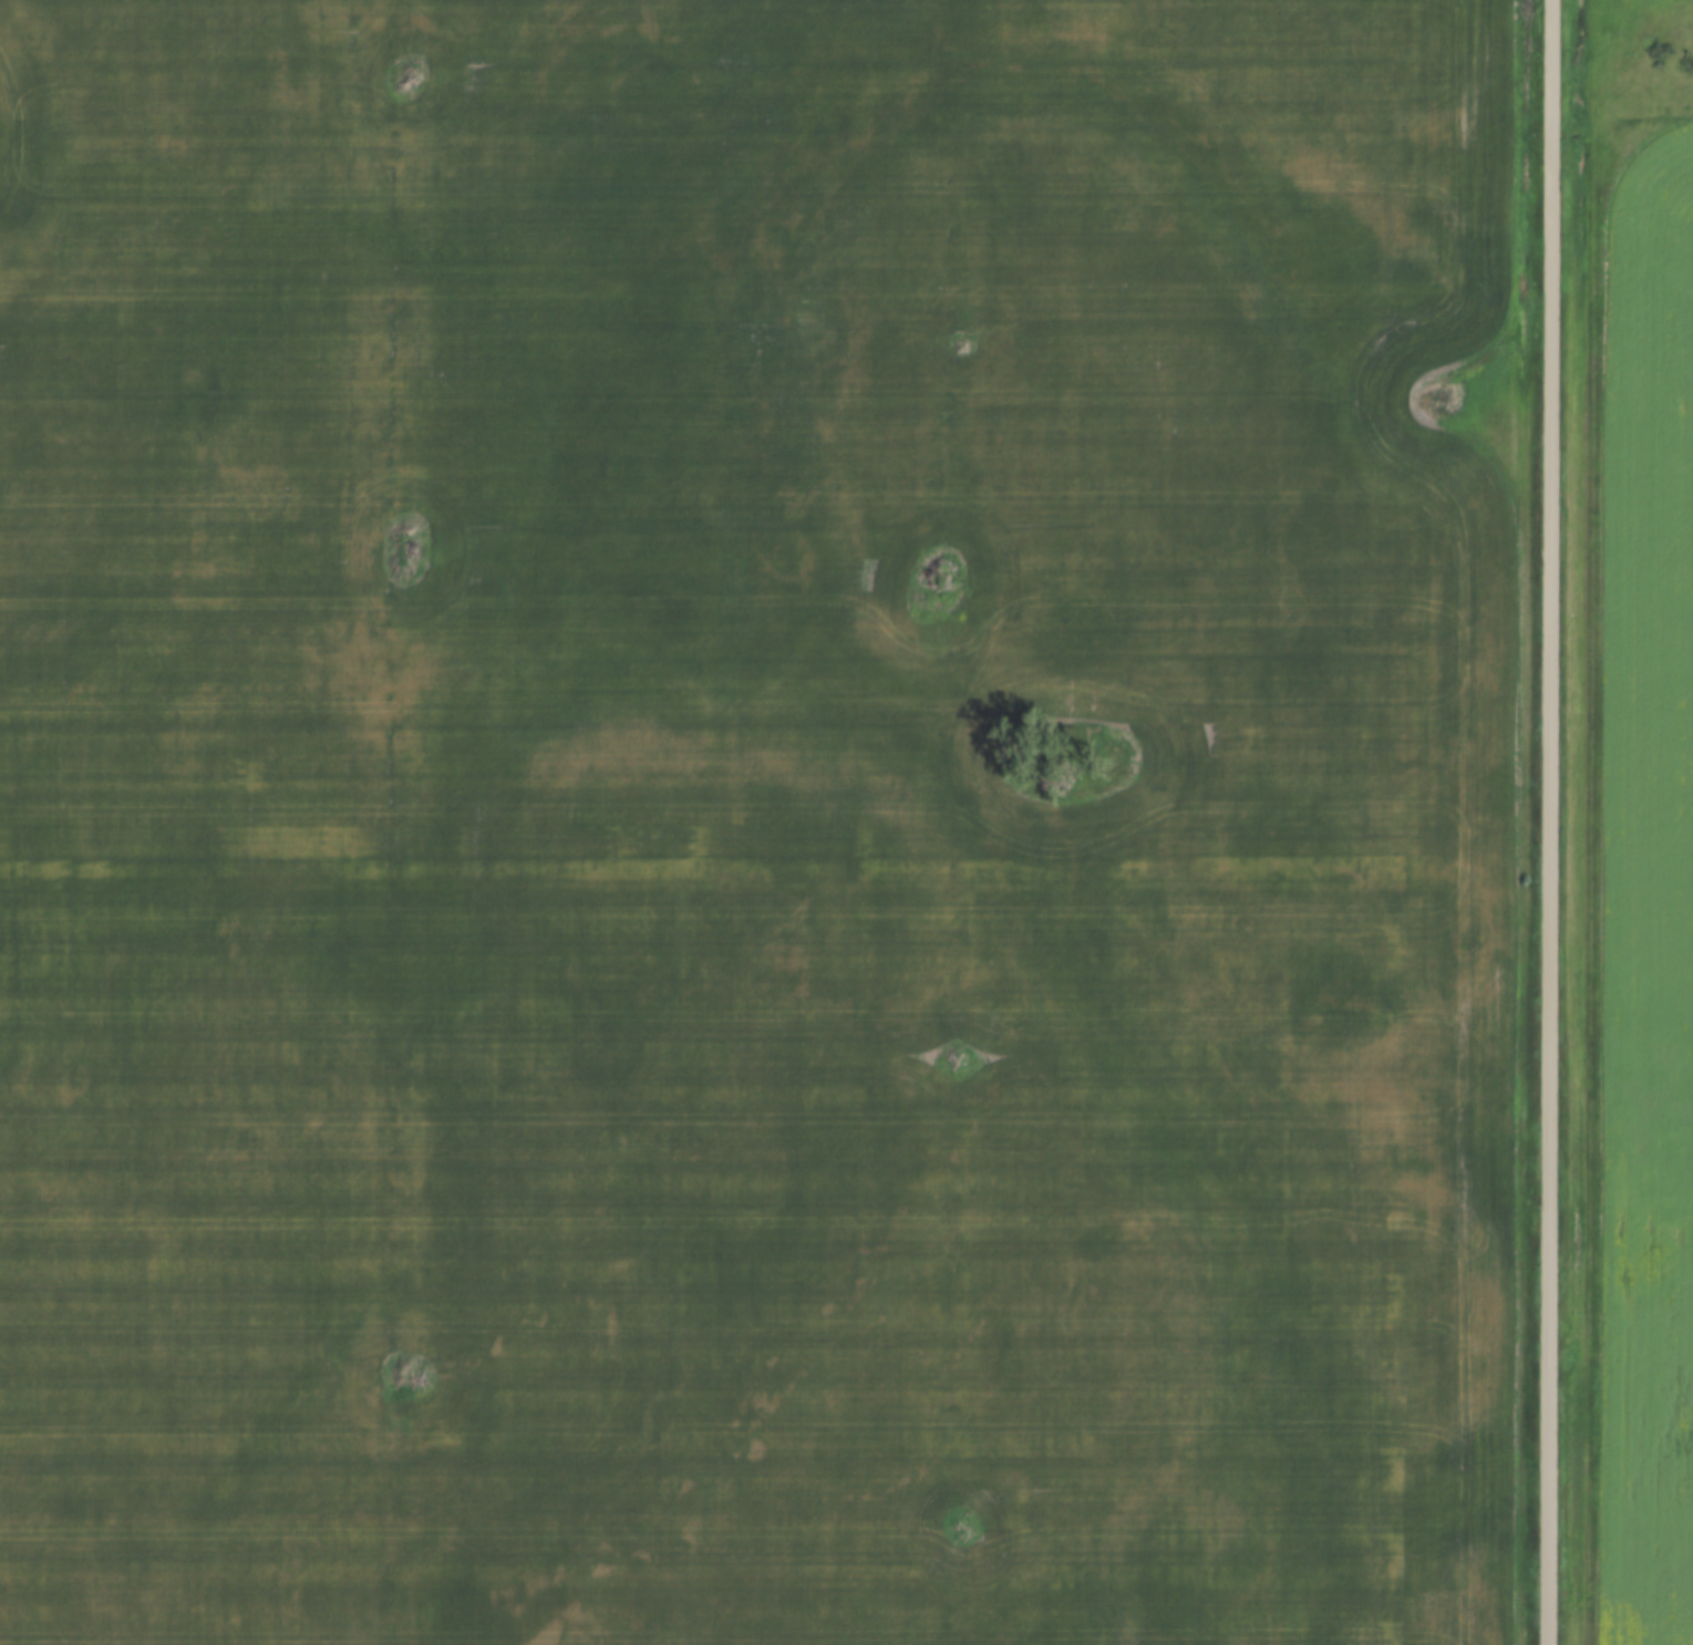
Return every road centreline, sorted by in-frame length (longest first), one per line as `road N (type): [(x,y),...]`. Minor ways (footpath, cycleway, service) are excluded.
road 1 (residential): [(1546,1644),(1549,0)]

